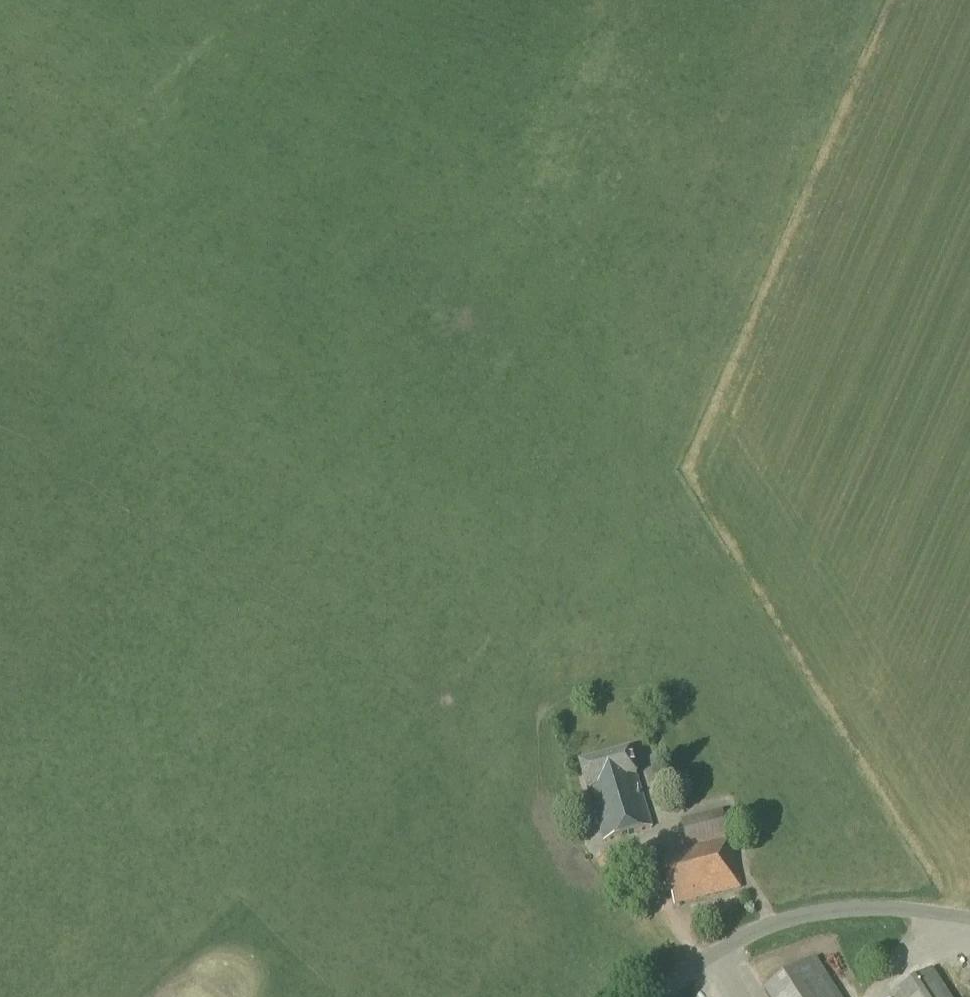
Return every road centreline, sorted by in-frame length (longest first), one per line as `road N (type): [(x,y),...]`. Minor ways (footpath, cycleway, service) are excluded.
road 1 (unclassified): [(660,996),(711,953),(805,915),(871,909),(969,918)]

